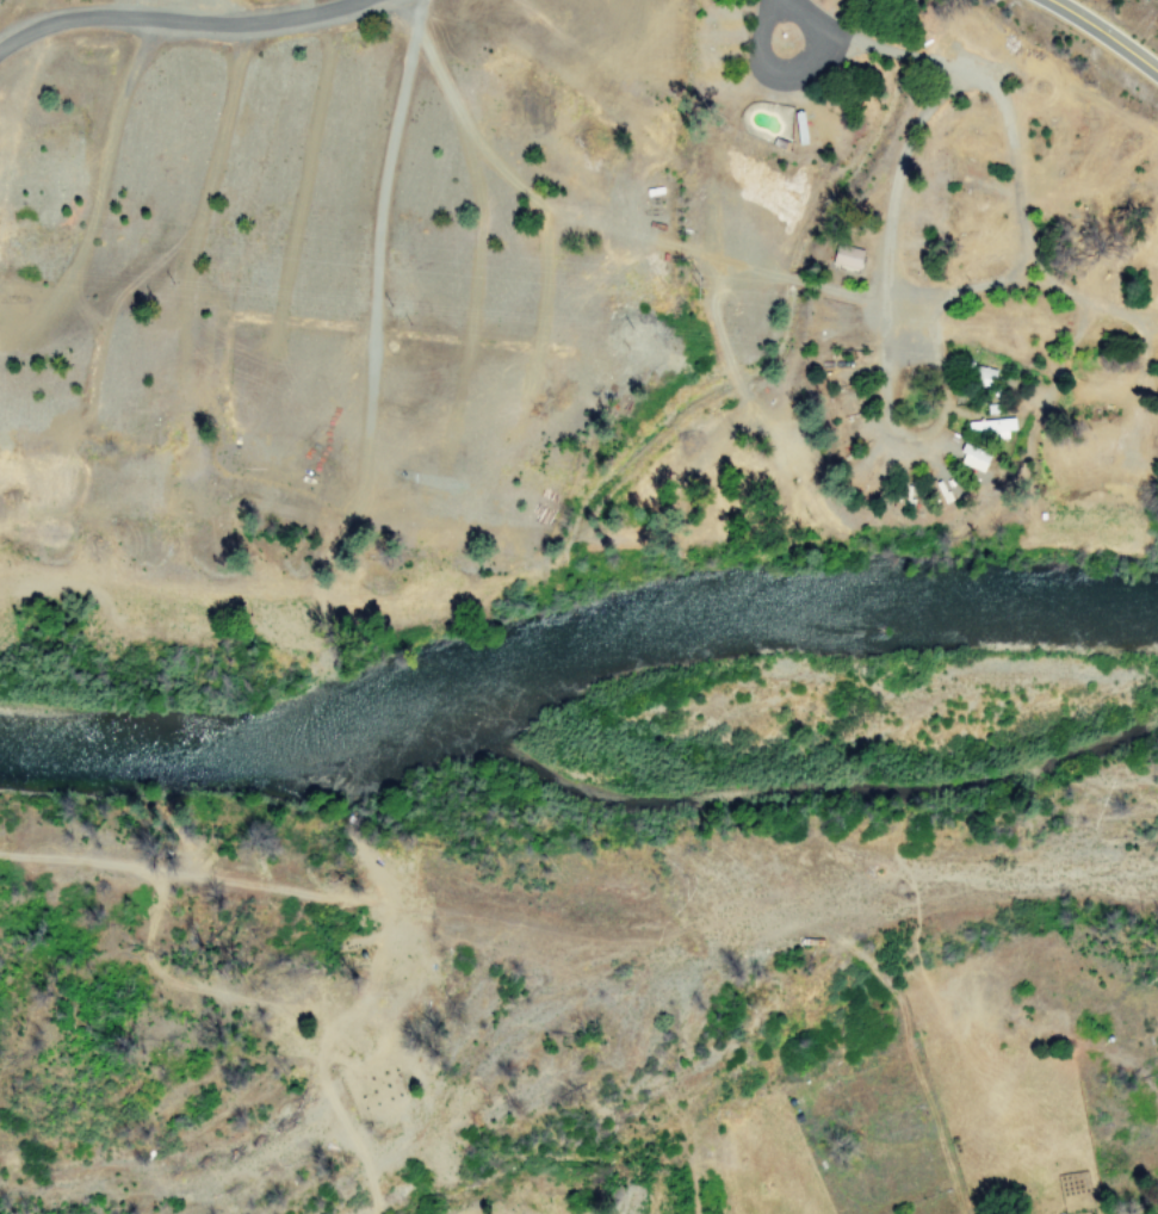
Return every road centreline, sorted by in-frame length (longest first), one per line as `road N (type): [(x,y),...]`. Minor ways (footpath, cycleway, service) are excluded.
road 1 (trunk): [(1157,72),(1050,0)]

